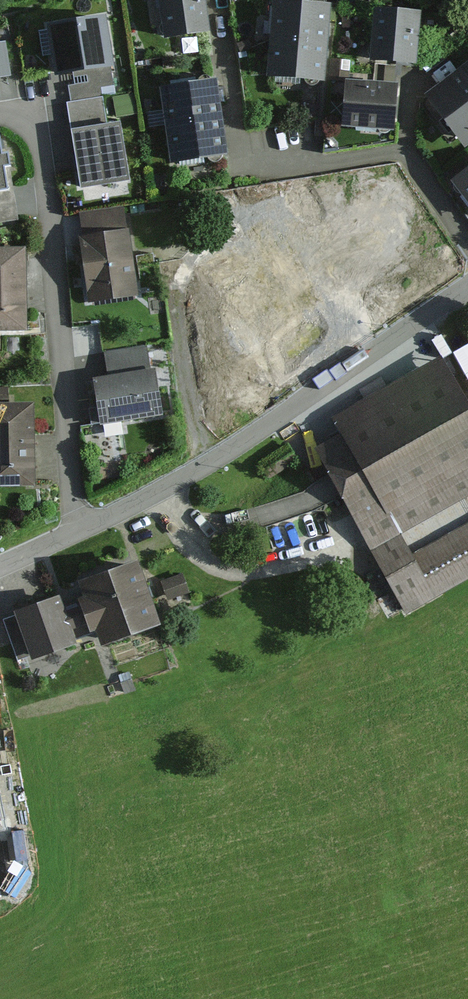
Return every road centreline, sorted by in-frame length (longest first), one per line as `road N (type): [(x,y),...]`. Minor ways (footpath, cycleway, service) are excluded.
road 1 (residential): [(467,283),(231,450),(80,532)]
road 2 (residential): [(0,114),(28,122),(39,143),(80,532)]

